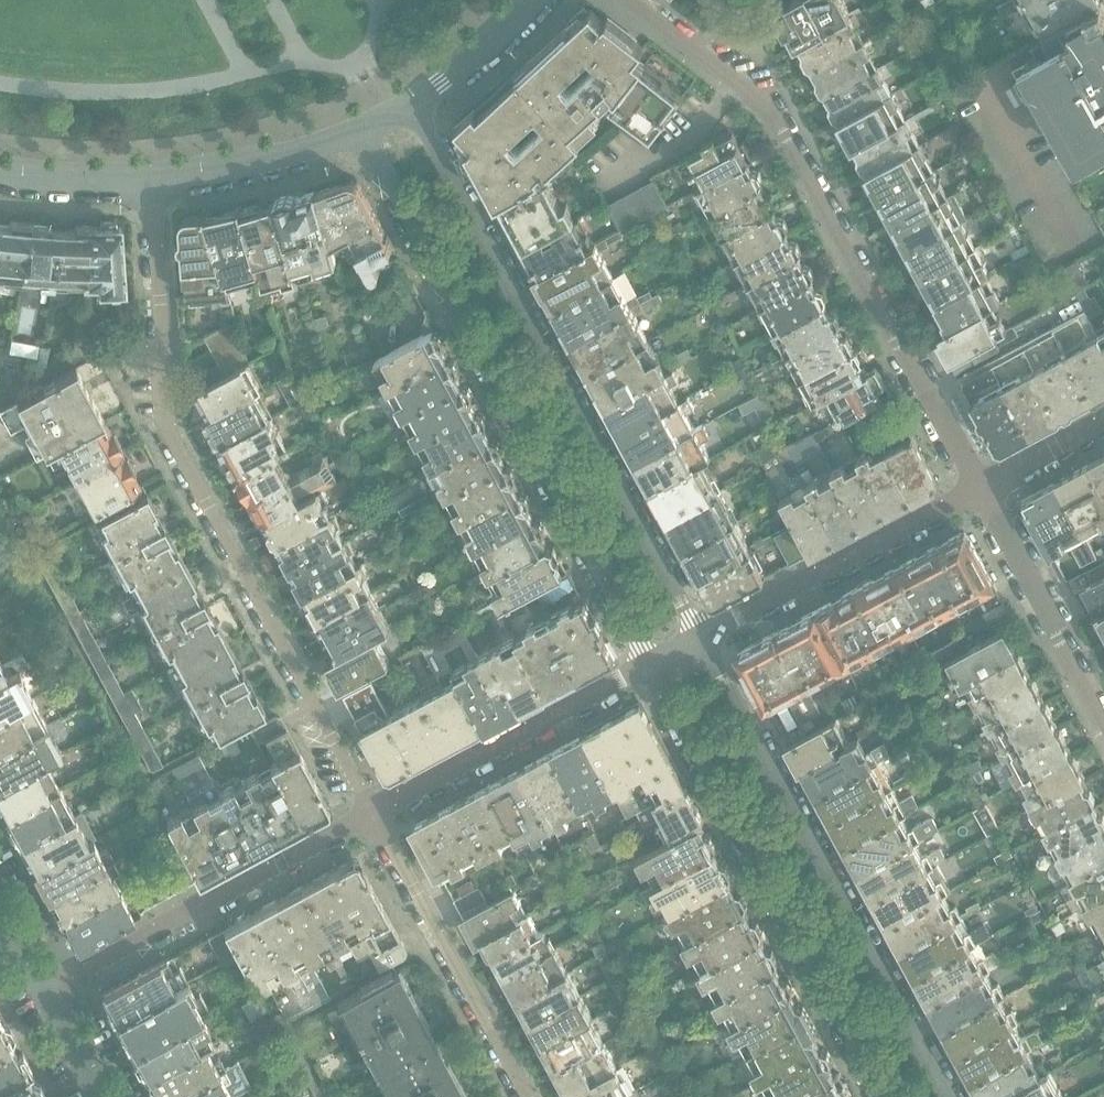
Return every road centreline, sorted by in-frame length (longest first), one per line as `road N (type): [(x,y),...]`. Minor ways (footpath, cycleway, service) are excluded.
road 1 (residential): [(153,181),(177,436),(374,813)]
road 2 (residential): [(634,0),(767,103),(983,487)]
road 3 (residential): [(364,130),(651,663)]
road 4 (residential): [(700,637),(412,107)]
road 5 (residential): [(949,1096),(700,637)]
road 6 (residential): [(651,663),(884,1096)]
road 7 (residential): [(50,989),(374,813)]
road 8 (residential): [(374,813),(529,1096)]
road 9 (residential): [(700,637),(983,487)]
road 10 (residential): [(374,813),(651,663)]
road 11 (residential): [(983,487),(1103,716)]
road 12 (residential): [(153,181),(261,164),(364,130)]
road 13 (residential): [(412,107),(475,63),(542,0)]
road 14 (residential): [(0,174),(153,181)]
road 15 (residential): [(983,487),(1103,423)]
road 16 (residential): [(50,989),(107,1096)]

